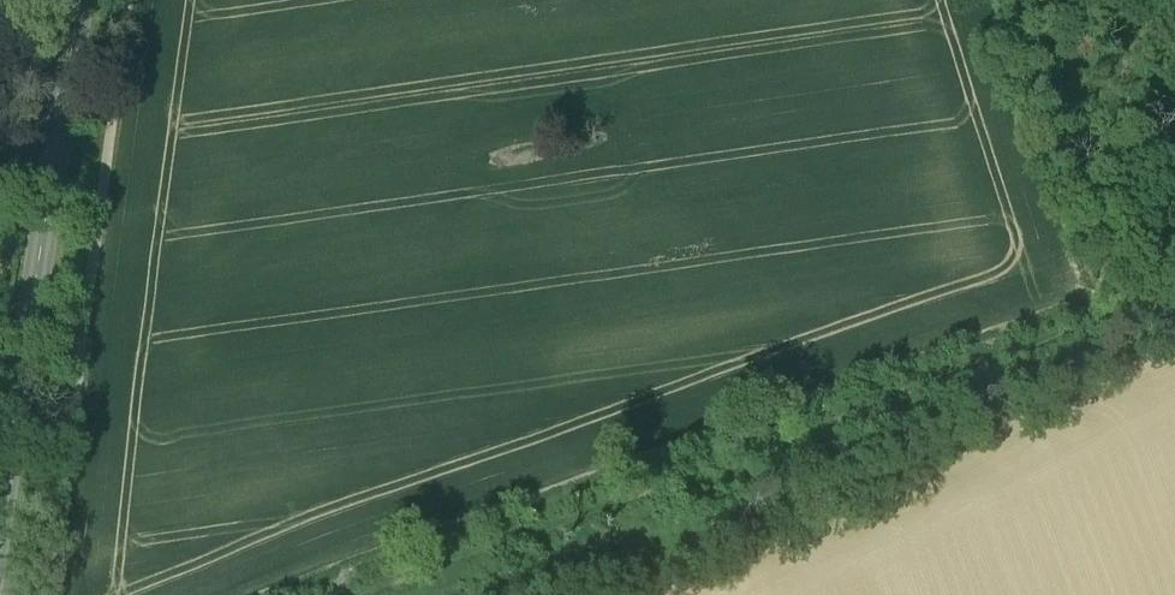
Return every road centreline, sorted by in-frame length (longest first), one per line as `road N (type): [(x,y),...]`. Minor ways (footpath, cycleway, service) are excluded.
road 1 (track): [(380,594),(834,435),(1014,361),(1083,323)]
road 2 (tertiary): [(0,506),(82,0)]
road 3 (track): [(1083,323),(1112,273),(1123,168),(1169,0)]

